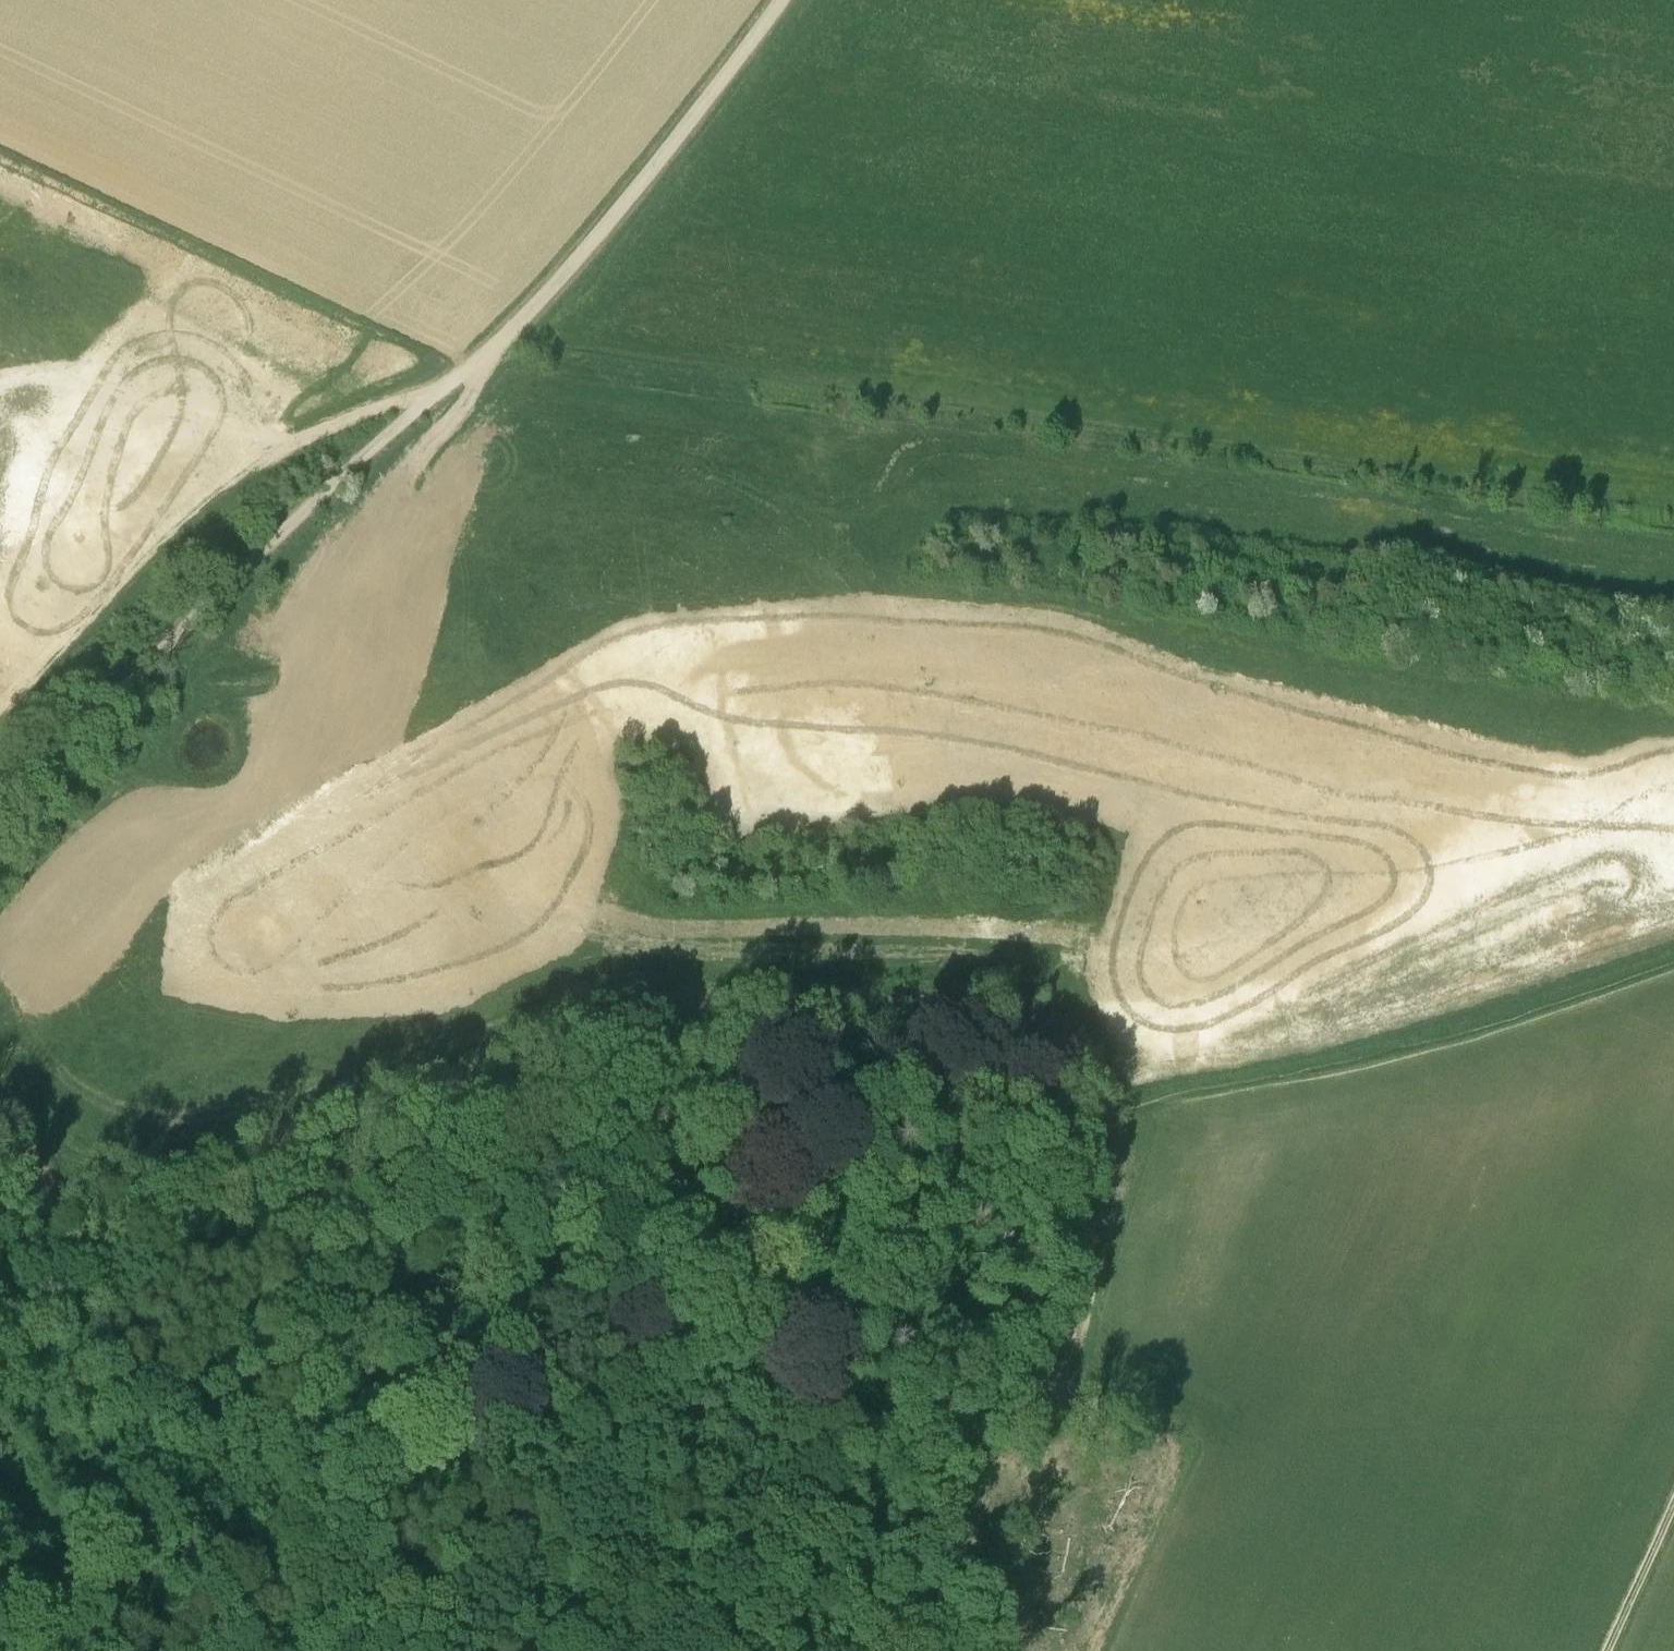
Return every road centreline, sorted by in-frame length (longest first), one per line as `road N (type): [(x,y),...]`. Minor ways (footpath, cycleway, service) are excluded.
road 1 (track): [(0,816),(256,555),(543,296),(781,0)]
road 2 (track): [(663,1535),(677,1470),(659,1381),(630,1345),(544,1277),(465,1263),(194,1321),(163,1310),(87,1255),(30,1247),(0,1221)]
road 3 (track): [(1605,1650),(1673,1497)]
road 4 (track): [(551,1650),(663,1535)]
road 5 (track): [(438,391),(294,441)]

